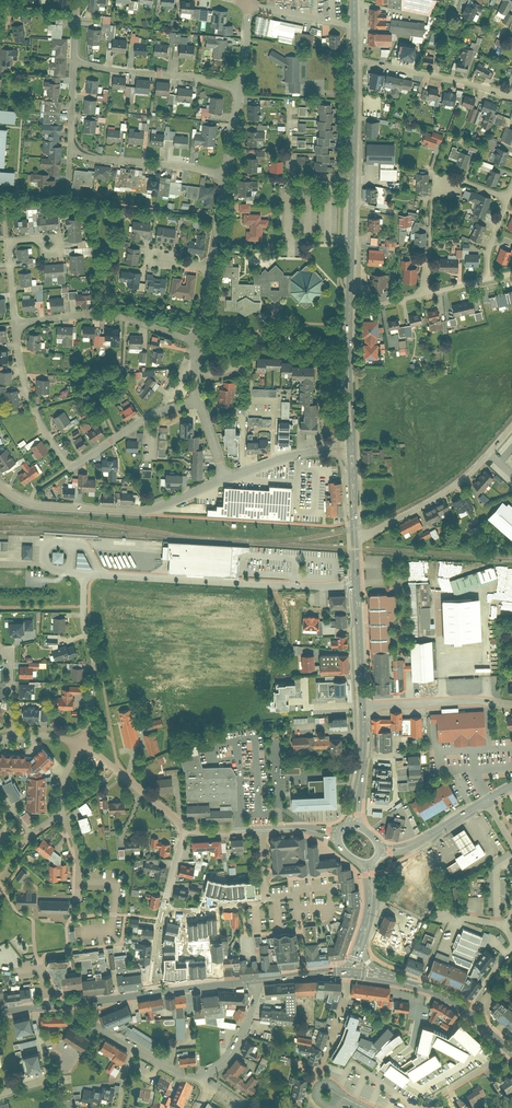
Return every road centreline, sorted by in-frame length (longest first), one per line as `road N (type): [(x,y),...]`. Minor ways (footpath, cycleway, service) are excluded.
road 1 (residential): [(357,595),(259,599),(84,585)]
road 2 (secondary): [(349,308),(355,58)]
road 3 (residential): [(354,538),(443,492),(511,426)]
road 4 (residential): [(196,338),(107,314),(14,318)]
road 5 (residential): [(240,88),(73,63)]
road 6 (residential): [(14,318),(25,388),(58,453),(75,463)]
road 7 (residential): [(80,744),(95,675),(84,585)]
road 8 (residential): [(355,58),(511,94)]
road 9 (residential): [(71,145),(90,157),(226,176)]
road 10 (primary): [(511,1053),(458,1003),(384,976)]
road 11 (residential): [(0,483),(36,505),(144,510)]
road 12 (residential): [(363,707),(511,704)]
road 13 (secondary): [(350,449),(349,308)]
road 14 (residential): [(196,394),(117,432),(75,463)]
road 15 (residential): [(183,827),(80,744)]
road 16 (residential): [(350,449),(299,453),(225,478)]

